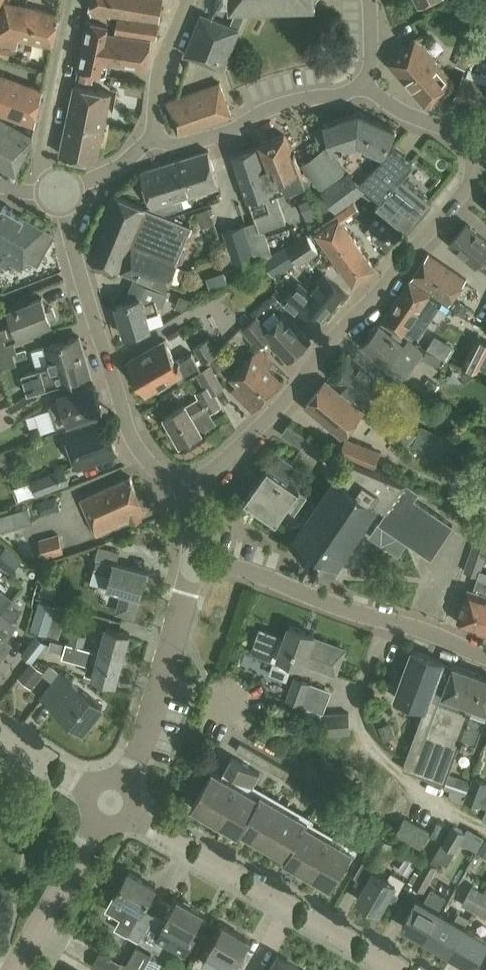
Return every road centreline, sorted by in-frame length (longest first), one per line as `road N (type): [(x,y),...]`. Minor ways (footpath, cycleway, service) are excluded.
road 1 (residential): [(185,483),(206,474),(279,407),(462,193),(478,143)]
road 2 (residential): [(185,483),(150,465),(127,428),(56,190)]
road 3 (residential): [(393,969),(109,805)]
road 4 (residential): [(190,562),(248,571),(485,655)]
road 5 (residential): [(152,136),(184,144),(362,83)]
road 6 (residential): [(56,190),(45,149),(76,0)]
road 7 (residential): [(12,969),(109,805)]
road 8 (residential): [(152,136),(156,80),(187,0)]
road 9 (residential): [(109,805),(0,728)]
road 10 (residential): [(109,805),(162,684)]
road 11 (residential): [(362,83),(396,109),(478,143)]
road 12 (residential): [(162,684),(190,562)]

